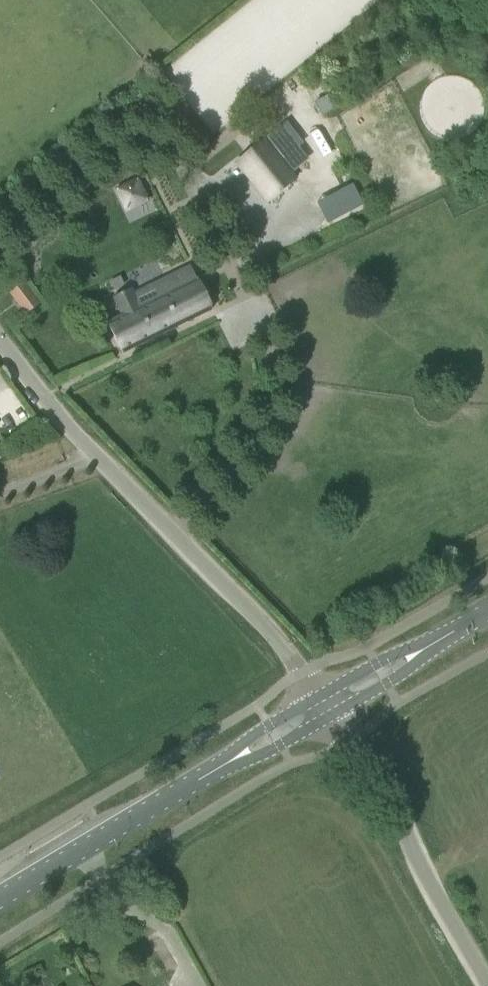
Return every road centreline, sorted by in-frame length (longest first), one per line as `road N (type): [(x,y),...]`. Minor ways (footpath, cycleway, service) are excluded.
road 1 (unclassified): [(316,698),(278,642),(72,432),(0,342)]
road 2 (residential): [(485,985),(422,873),(384,782),(347,741)]
road 3 (tertiary): [(0,898),(228,765)]

